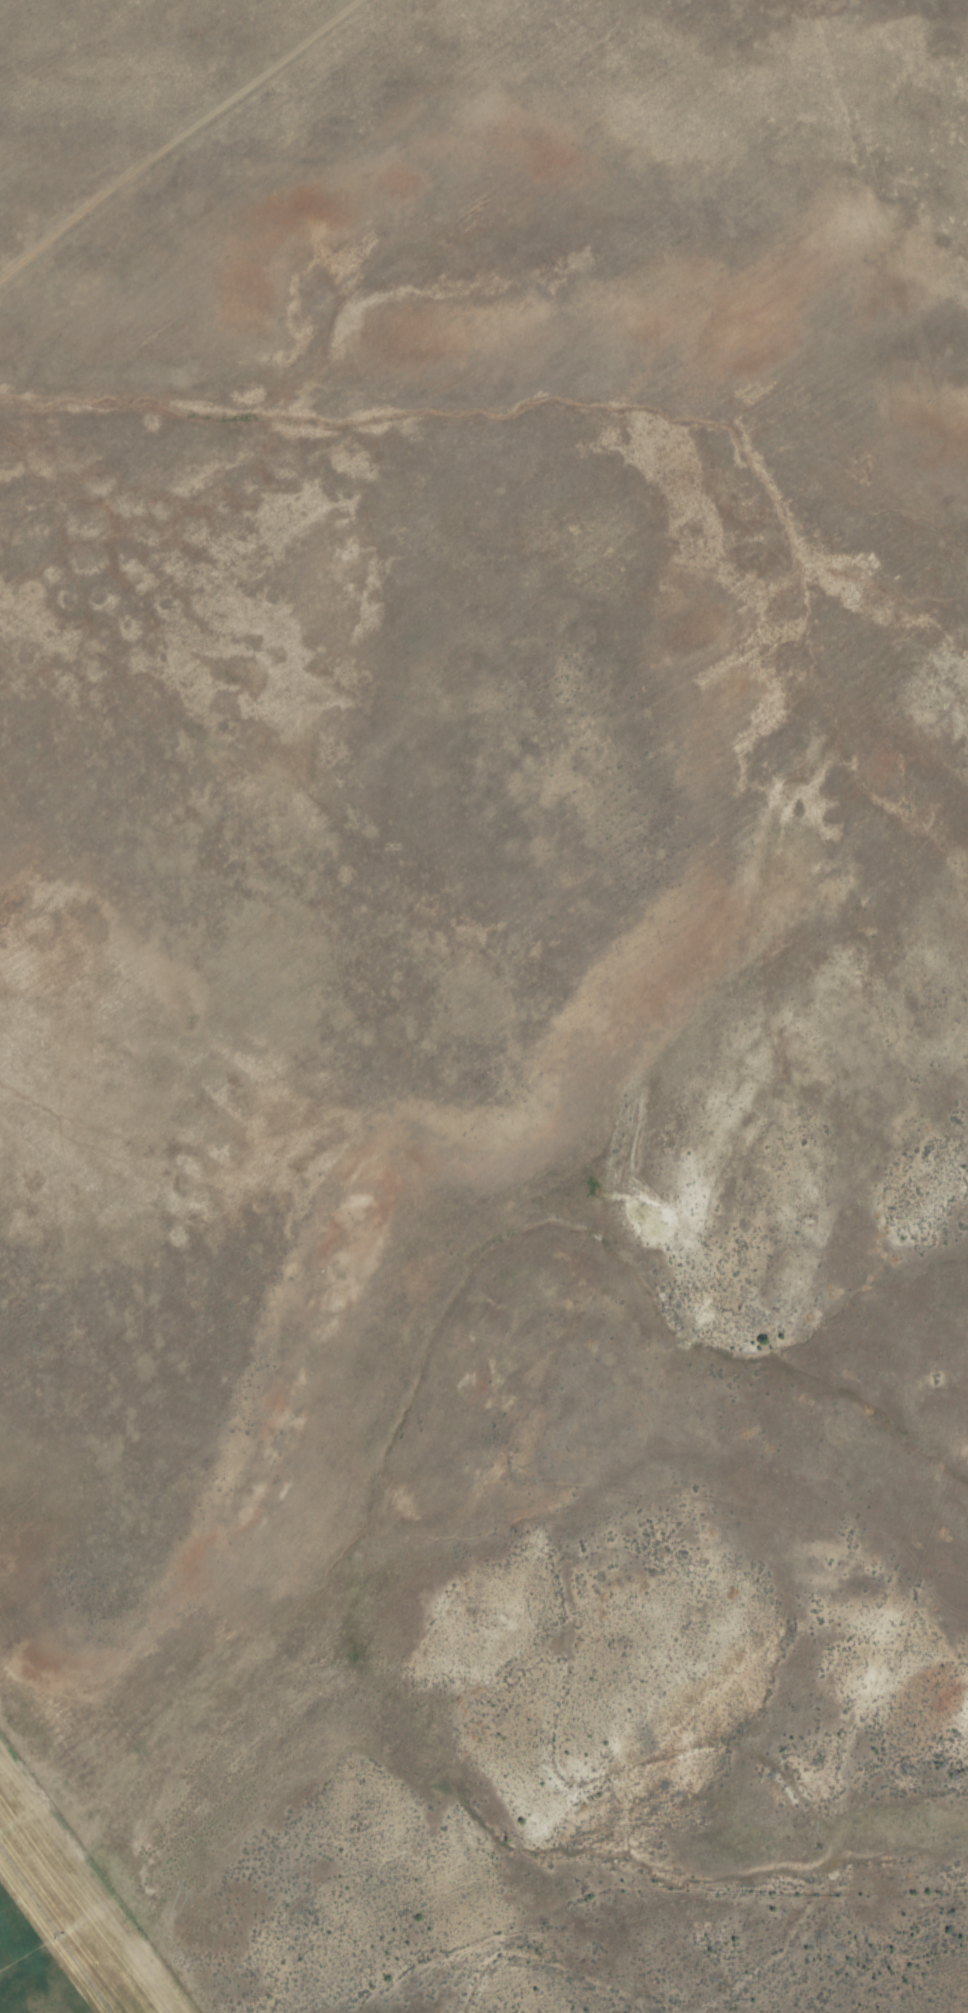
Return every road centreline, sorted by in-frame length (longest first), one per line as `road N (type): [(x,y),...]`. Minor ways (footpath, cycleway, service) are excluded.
road 1 (residential): [(0,67),(237,0)]

